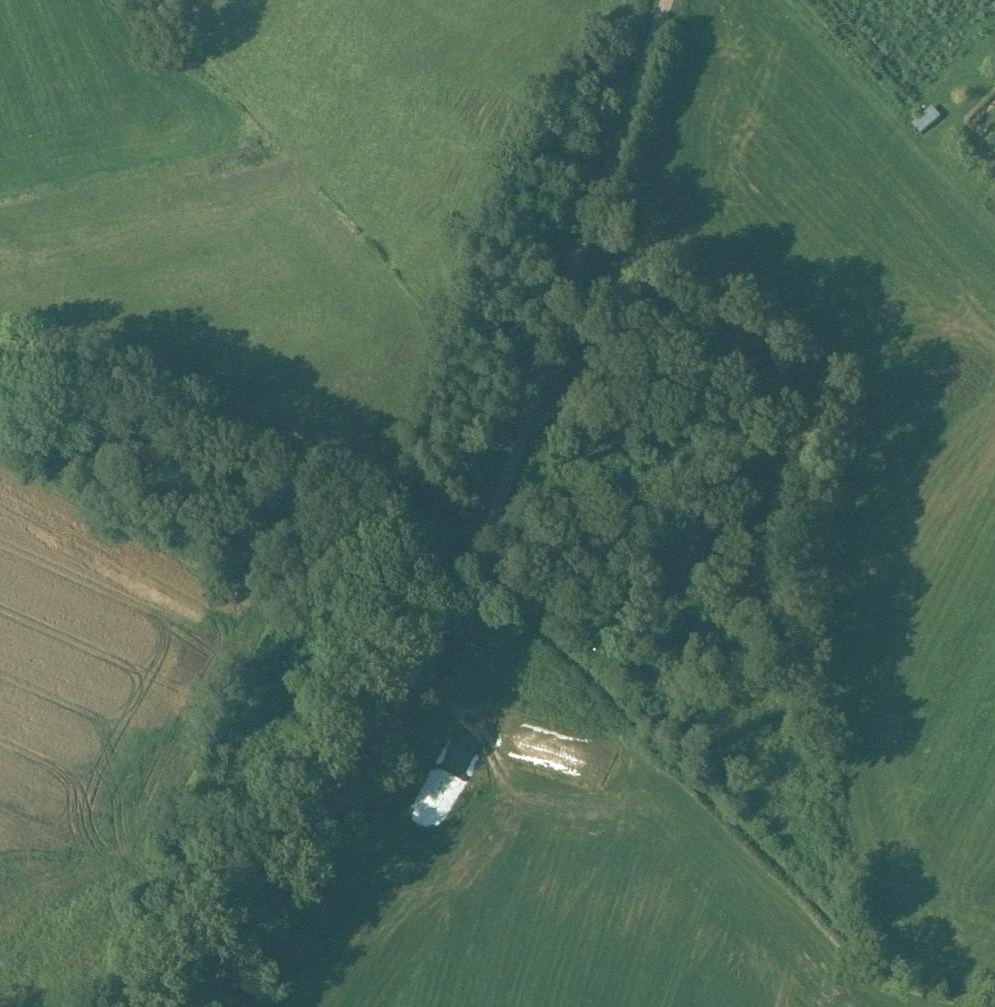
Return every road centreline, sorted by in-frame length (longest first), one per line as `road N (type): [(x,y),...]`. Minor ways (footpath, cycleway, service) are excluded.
road 1 (unclassified): [(187,1006),(440,619),(492,508),(665,0)]

